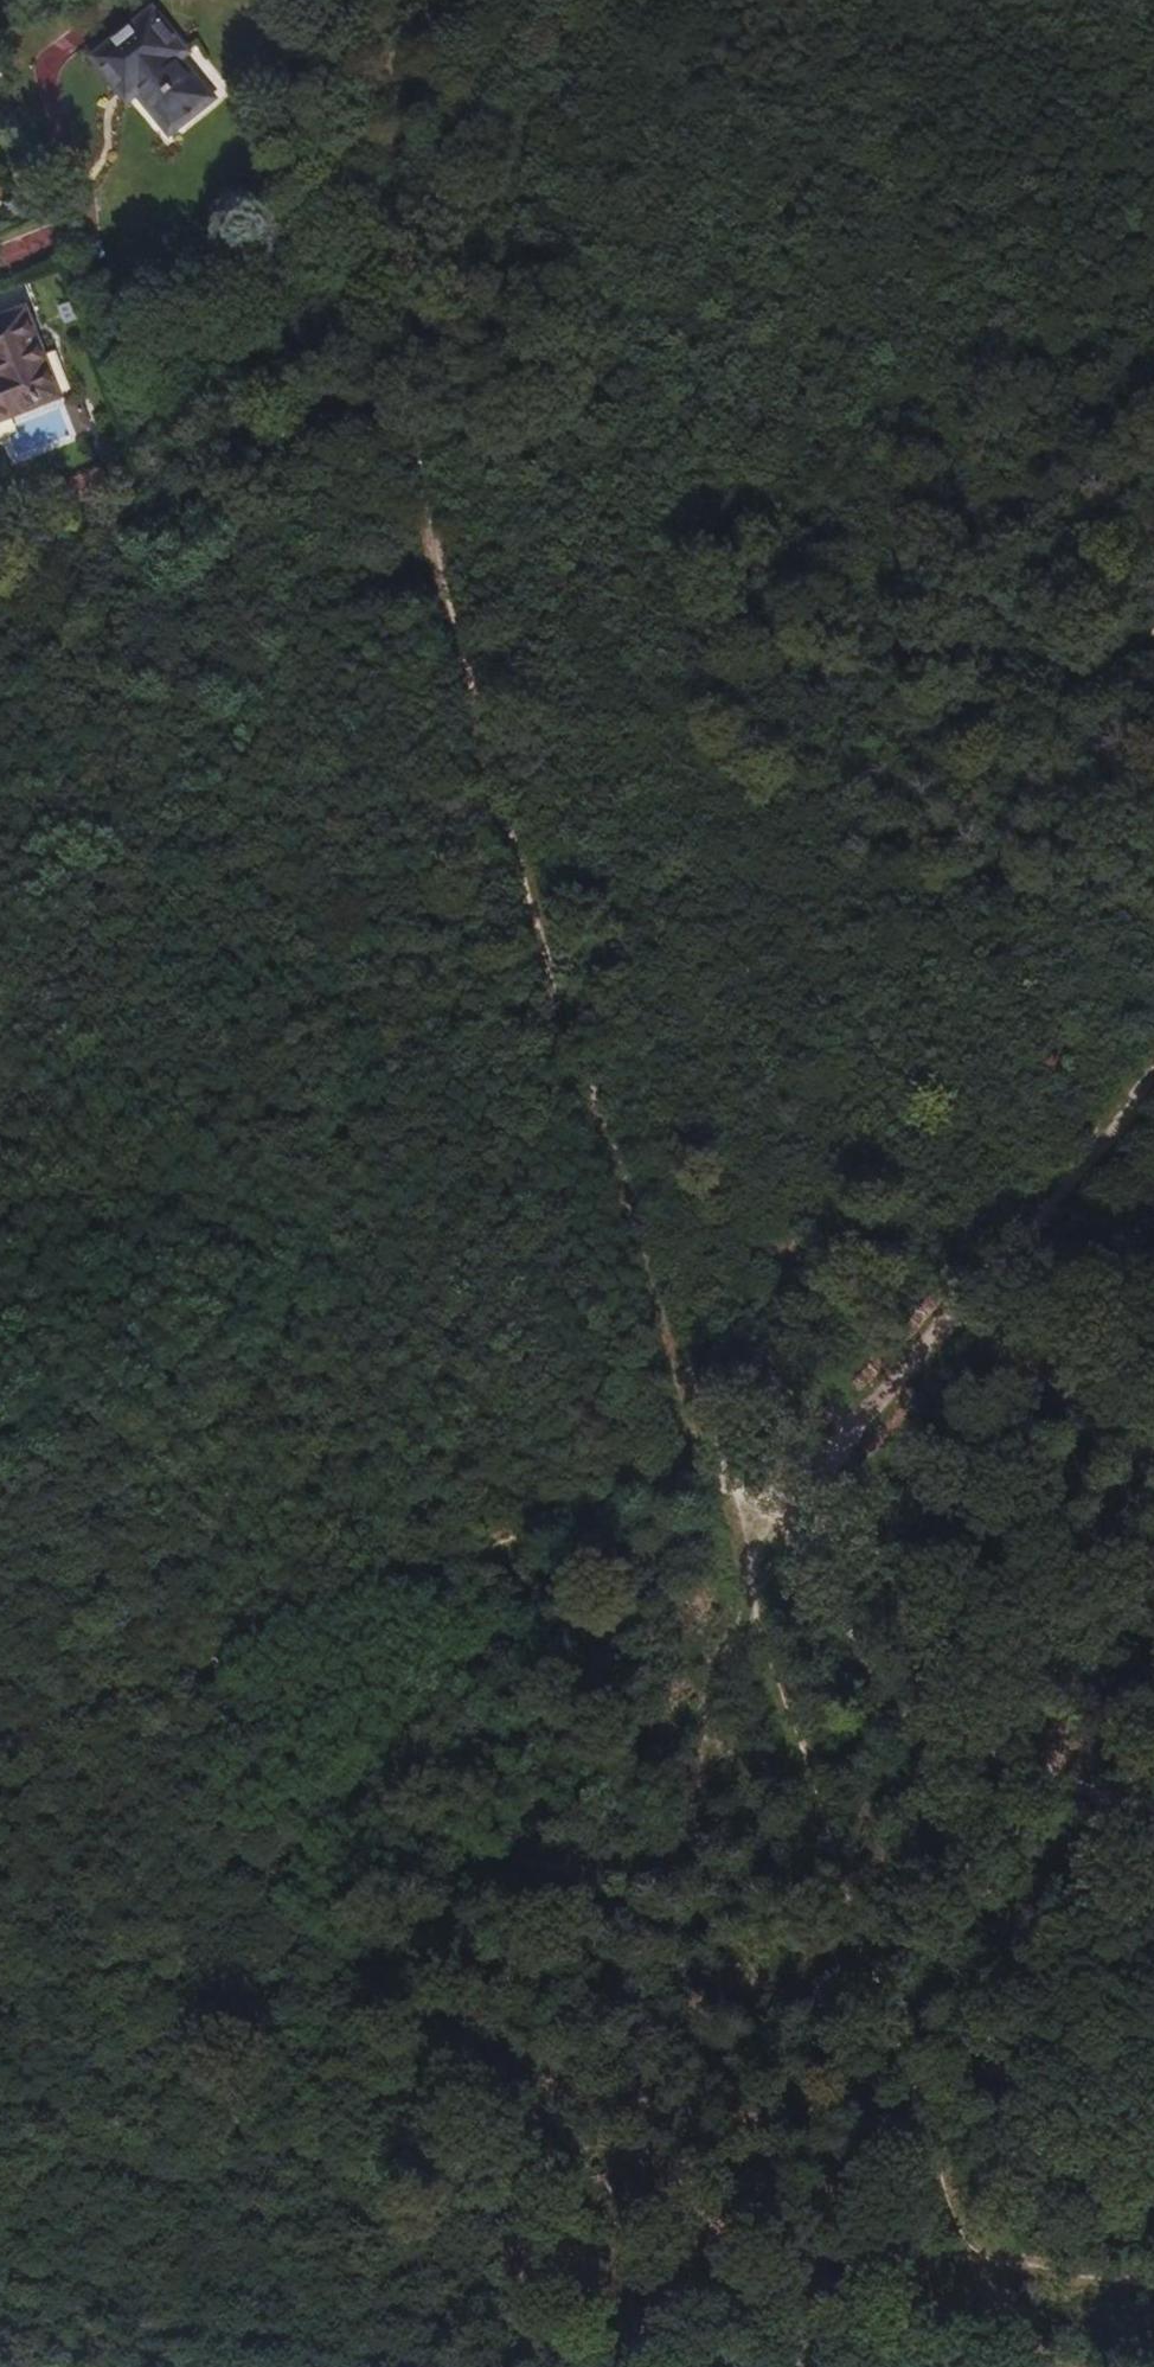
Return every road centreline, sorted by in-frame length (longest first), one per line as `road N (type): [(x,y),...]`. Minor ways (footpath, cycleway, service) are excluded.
road 1 (track): [(1153,1077),(739,1540)]

